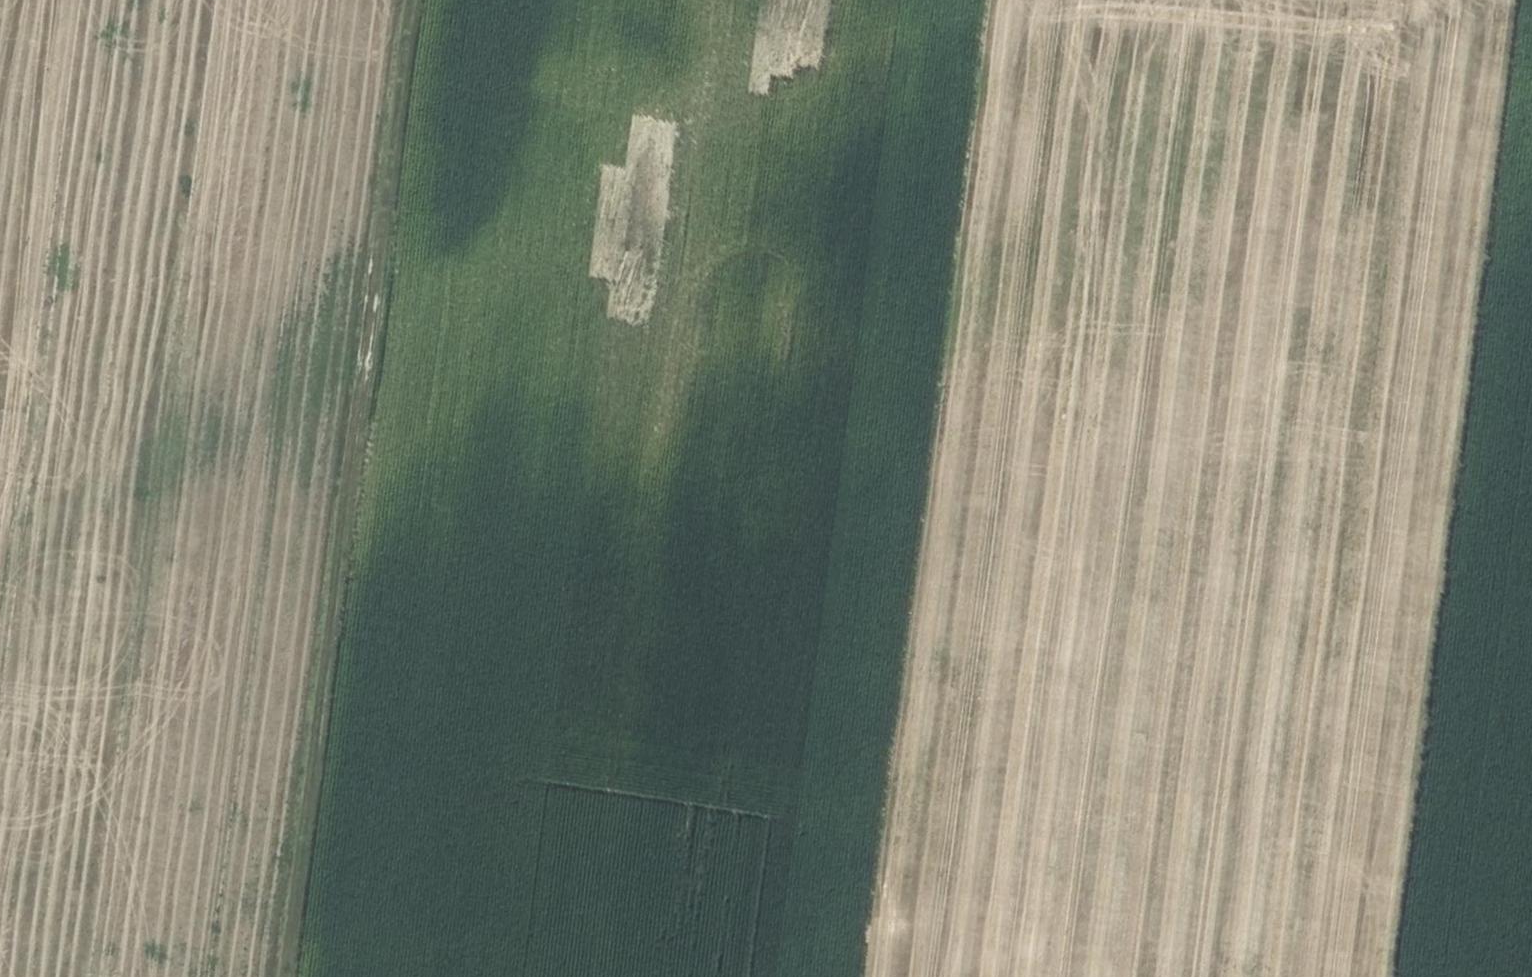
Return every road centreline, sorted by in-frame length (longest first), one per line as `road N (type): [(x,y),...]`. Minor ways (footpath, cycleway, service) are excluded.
road 1 (track): [(284,976),(412,0)]

